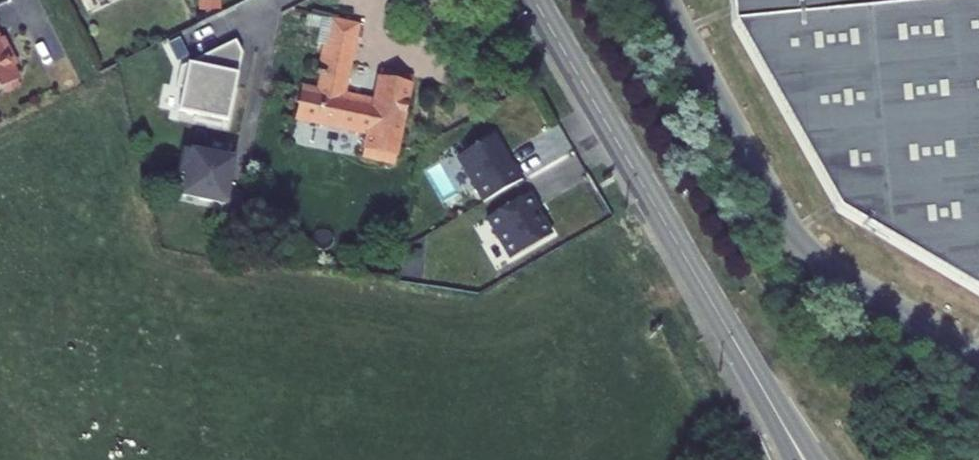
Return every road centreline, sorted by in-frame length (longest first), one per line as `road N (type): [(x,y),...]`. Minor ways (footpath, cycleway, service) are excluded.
road 1 (tertiary): [(535,0),(756,379)]

